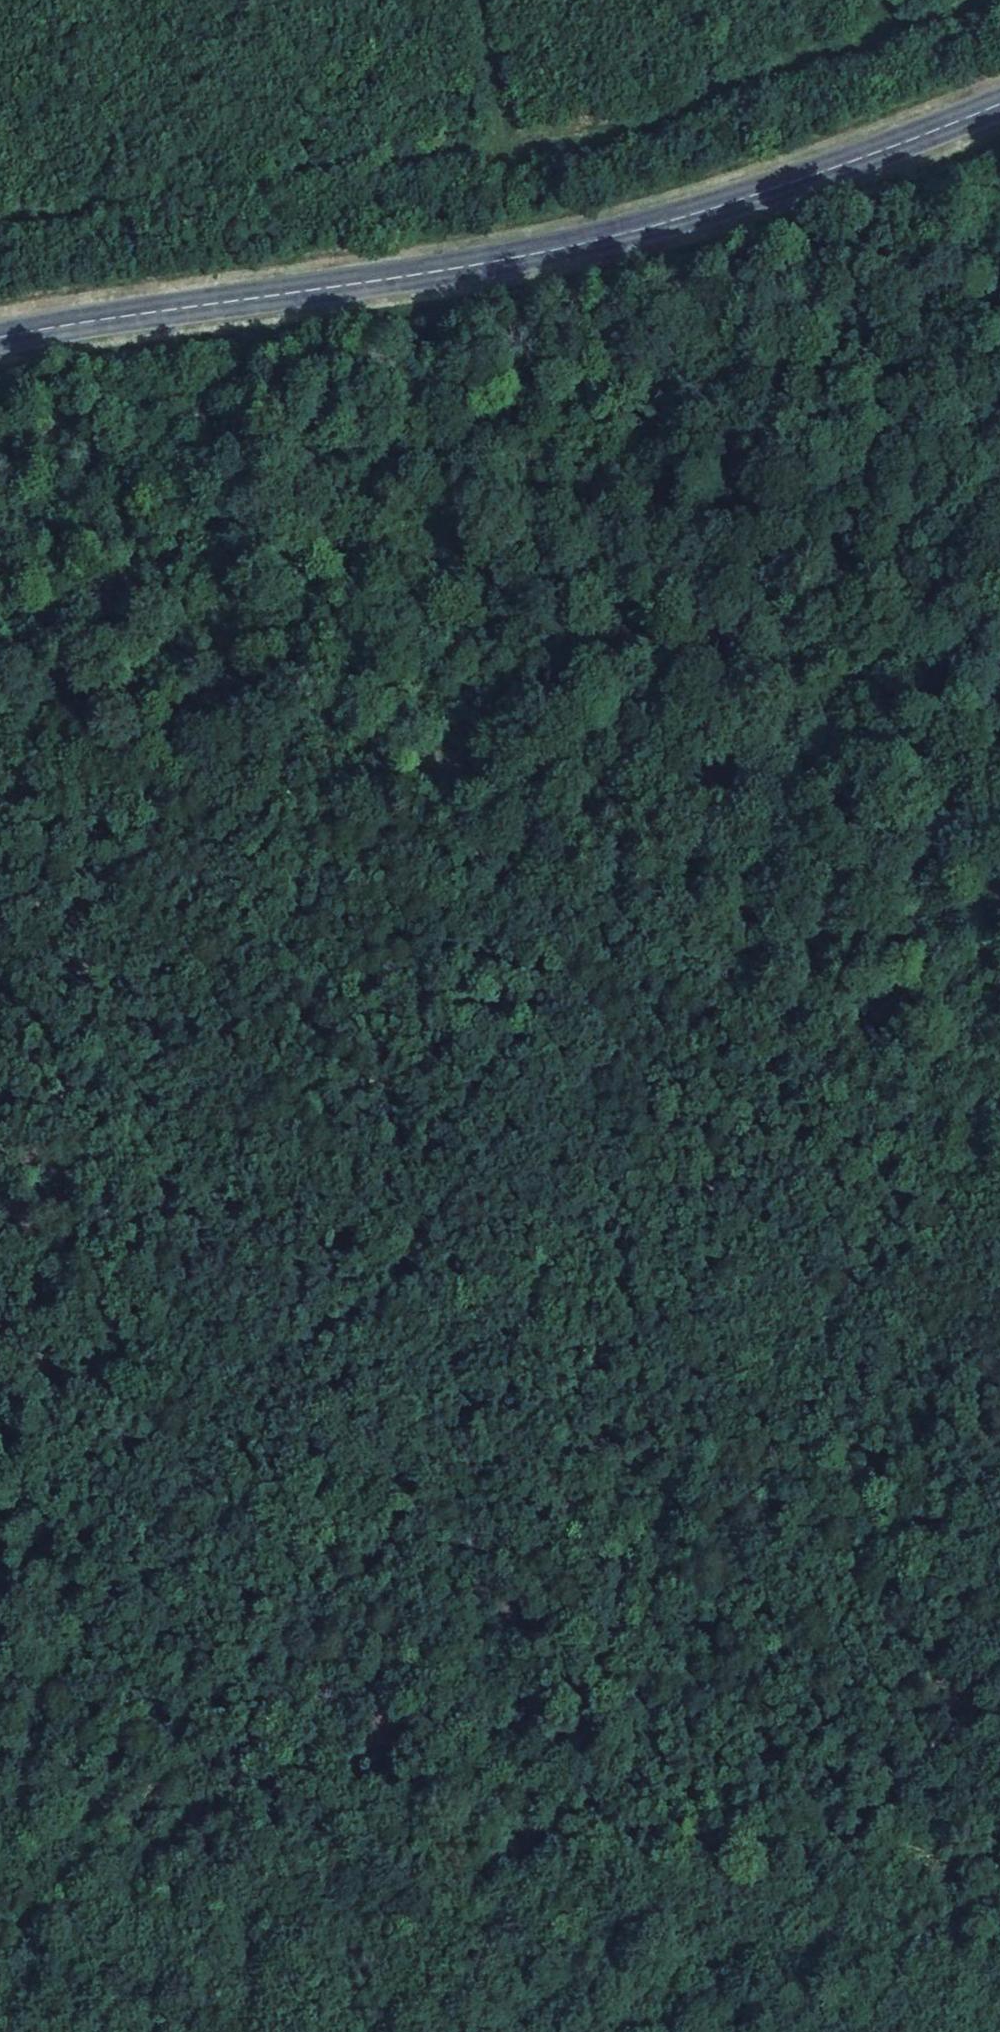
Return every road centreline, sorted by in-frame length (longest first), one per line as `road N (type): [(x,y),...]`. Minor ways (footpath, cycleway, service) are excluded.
road 1 (secondary): [(0,339),(539,253),(763,190),(999,102)]

